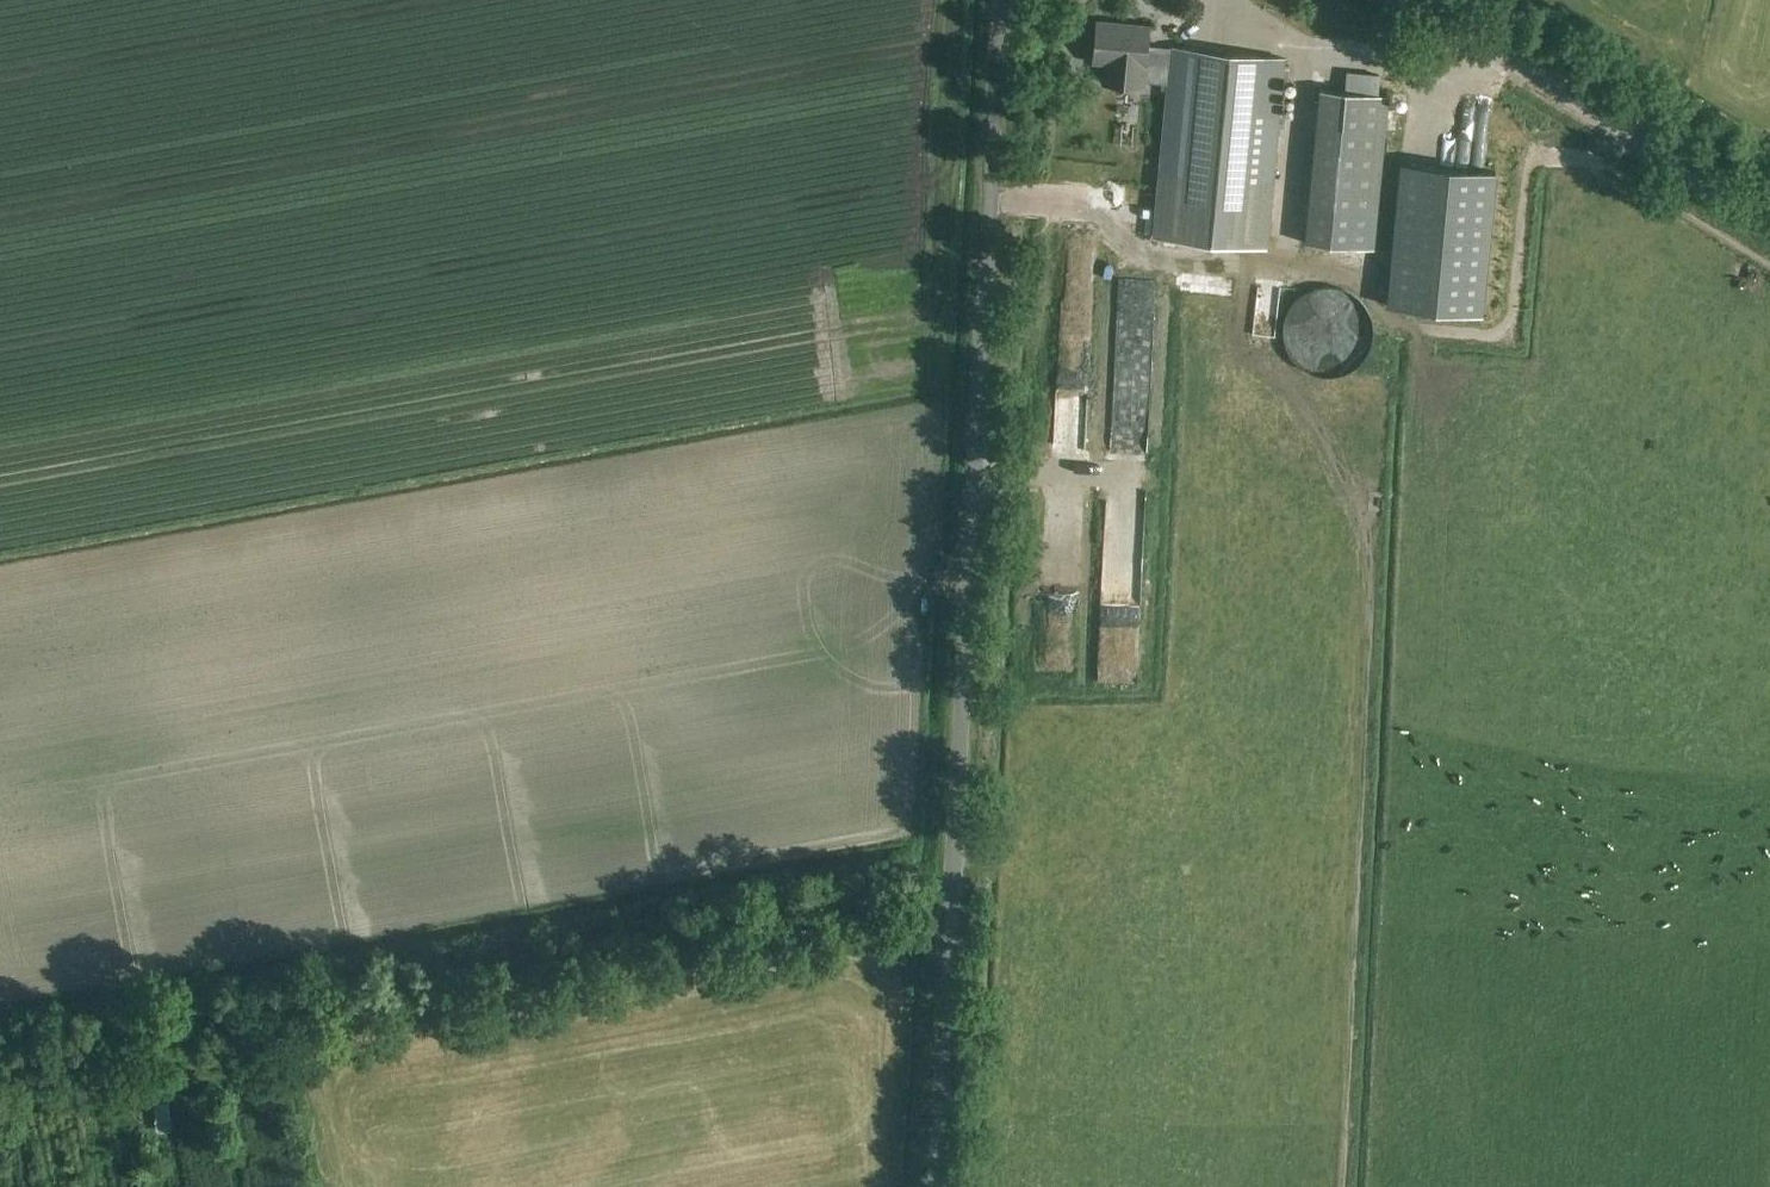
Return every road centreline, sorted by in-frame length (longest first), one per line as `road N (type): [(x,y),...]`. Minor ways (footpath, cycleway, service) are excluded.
road 1 (unclassified): [(935,1186),(1001,0)]
road 2 (unclassified): [(1769,219),(1408,0)]

